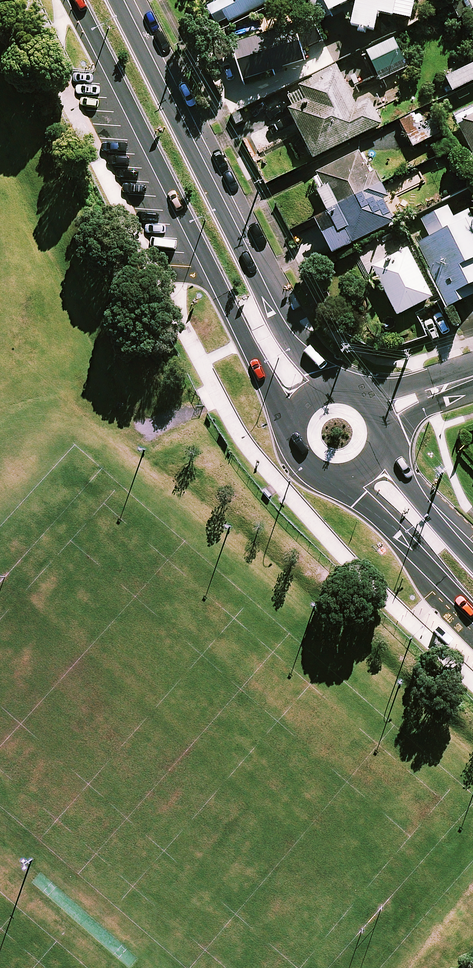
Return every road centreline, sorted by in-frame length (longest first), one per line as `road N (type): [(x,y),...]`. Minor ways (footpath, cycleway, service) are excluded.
road 1 (secondary): [(289,427),(77,0)]
road 2 (secondary): [(116,0),(278,325),(338,384)]
road 3 (secondary): [(472,612),(391,524),(337,482)]
road 4 (secondary): [(388,450),(472,563)]

